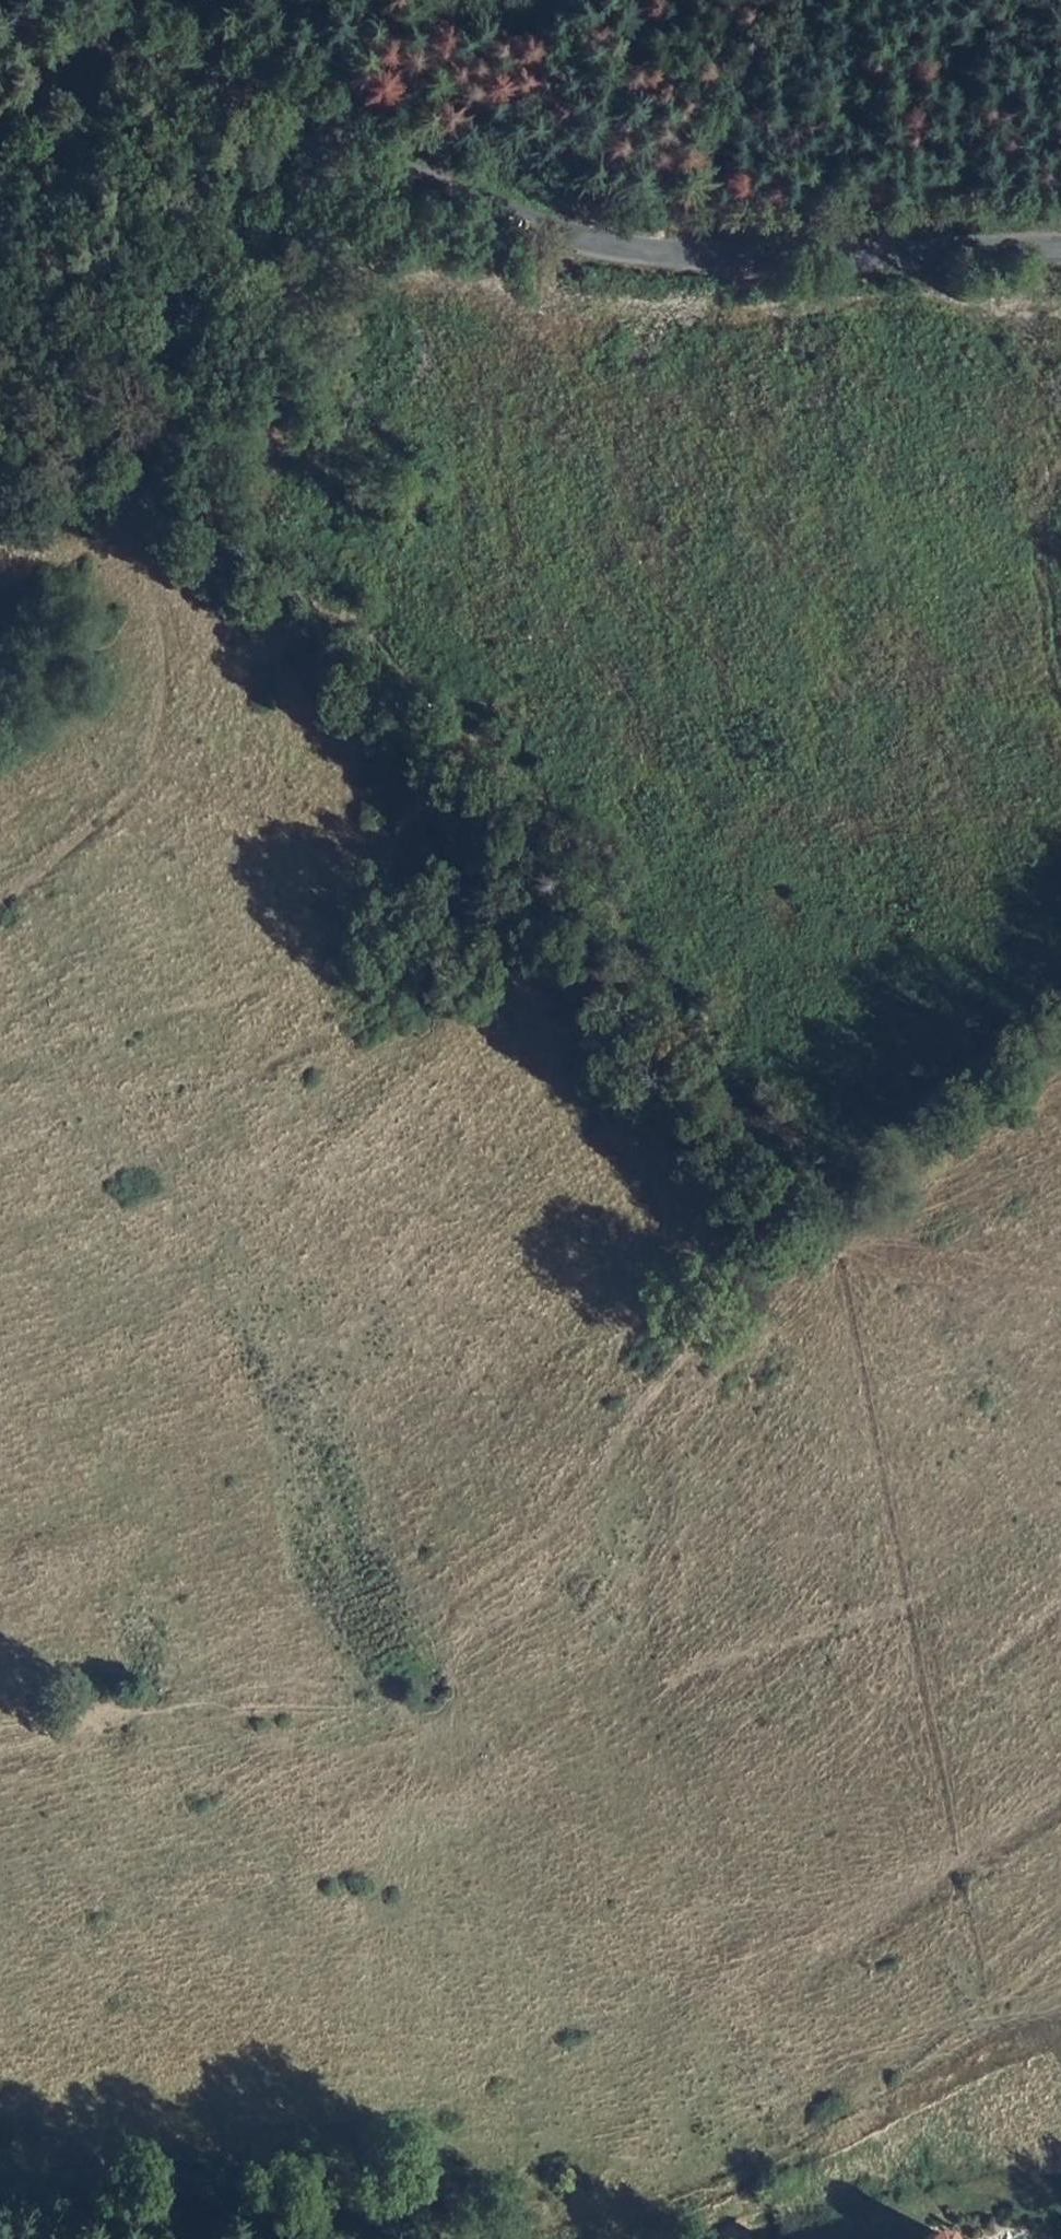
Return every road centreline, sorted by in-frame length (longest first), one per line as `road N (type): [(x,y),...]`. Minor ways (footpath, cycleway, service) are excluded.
road 1 (secondary): [(1060,244),(730,257),(623,248),(166,66),(98,68),(40,107),(0,160)]
road 2 (track): [(470,2238),(271,2212),(53,2215),(0,2208)]

